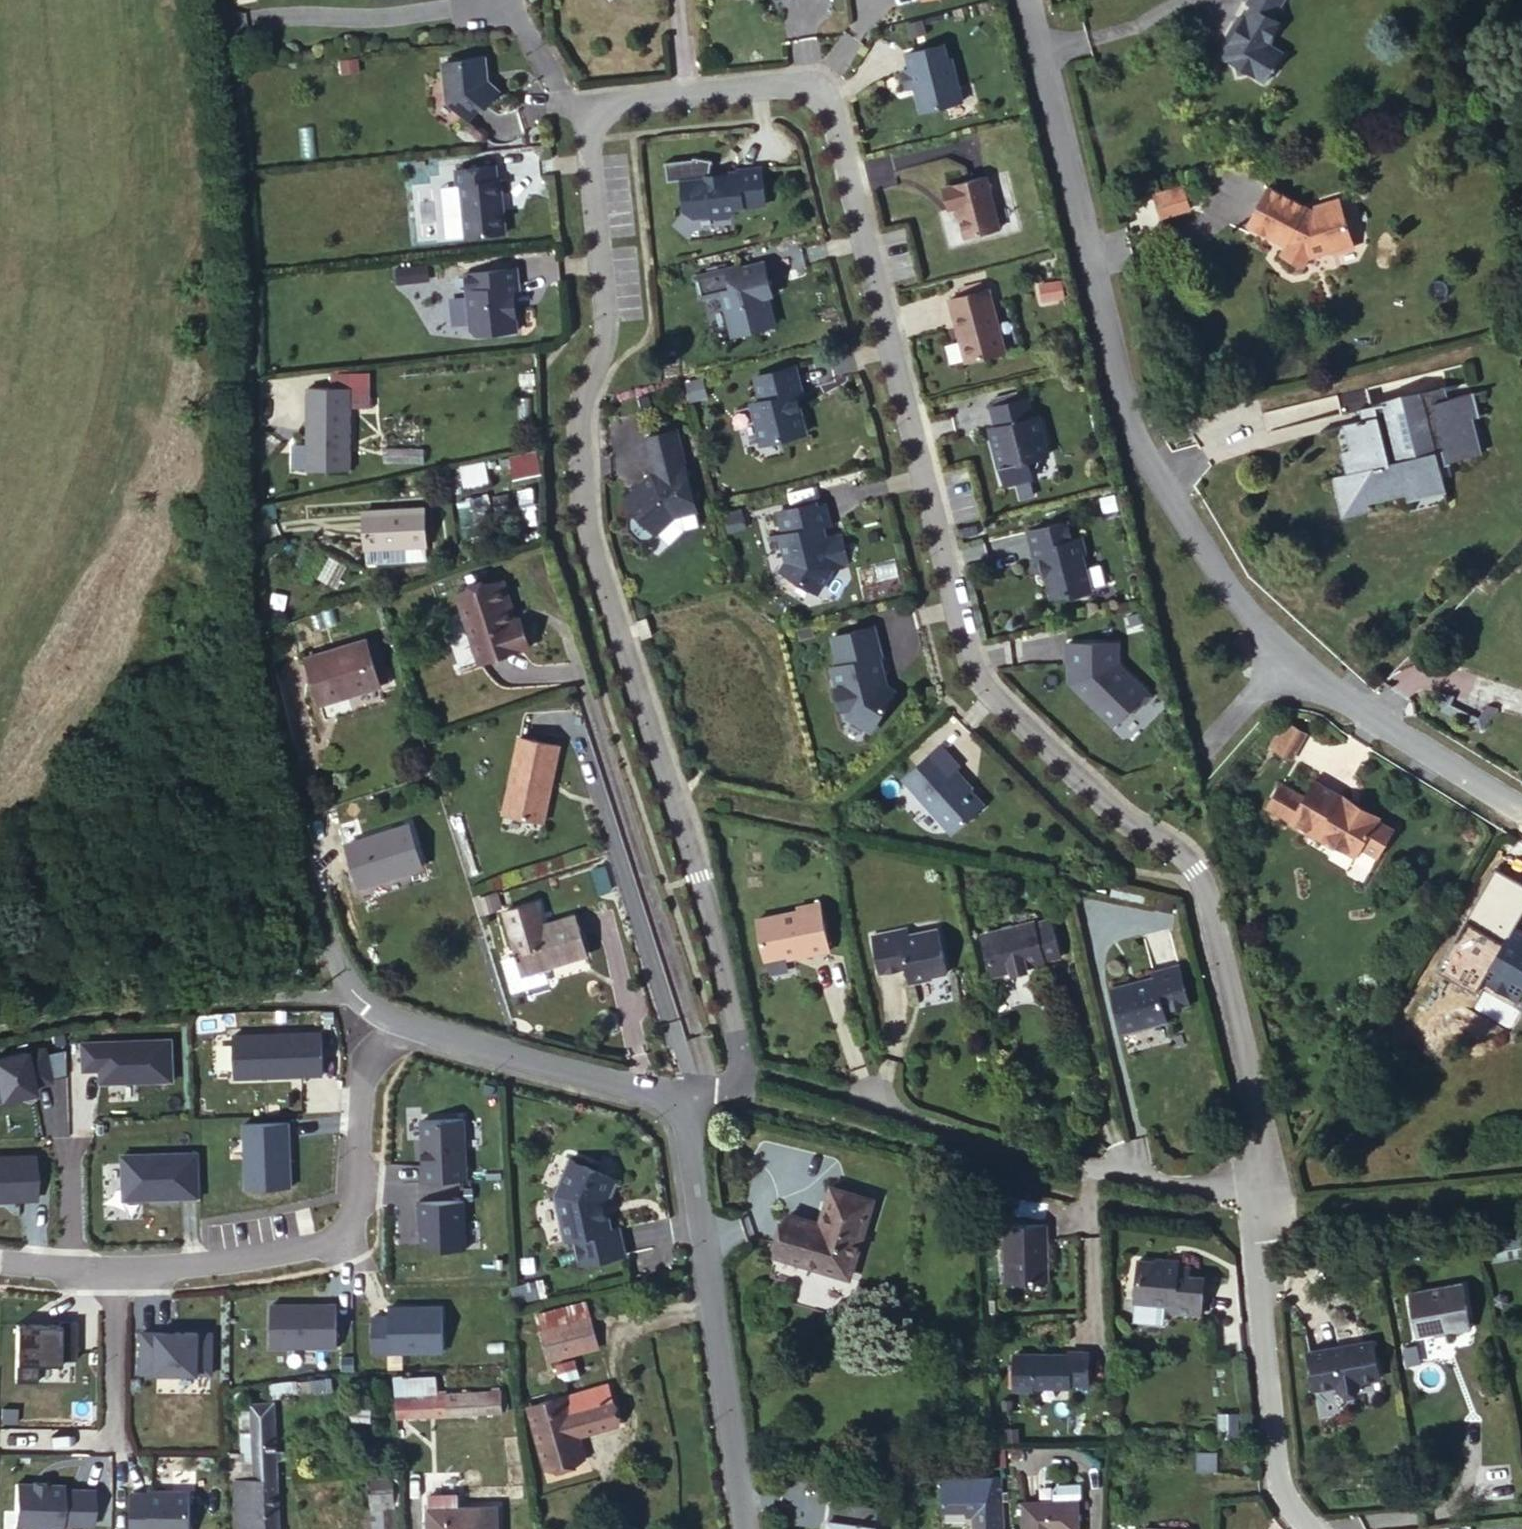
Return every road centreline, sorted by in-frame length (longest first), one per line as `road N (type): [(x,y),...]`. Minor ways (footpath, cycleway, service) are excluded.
road 1 (residential): [(1259,1205),(1257,1109),(1194,871),(1172,846),(1119,818),(1002,705),(966,659),(836,118),(821,94),(802,88),(610,107),(594,118),(588,143),(606,335),(587,390),(581,468),(605,600),(743,1054),(725,1095),(685,1116)]
road 2 (residential): [(400,1020),(358,1000),(324,946),(250,664),(240,522),(241,271),(228,128),(204,0)]
road 3 (residential): [(1025,0),(1126,414),(1170,507),(1252,630),(1395,735),(1521,808)]
road 4 (residential): [(400,1020),(369,1064),(358,1207),(336,1245),(196,1269),(114,1272)]
road 5 (residential): [(744,1528),(685,1116)]
road 6 (track): [(358,1000),(158,1003),(0,1021)]
road 7 (residential): [(1259,1205),(1260,1322),(1274,1456),(1286,1494),(1314,1528)]
road 8 (residential): [(685,1116),(653,1088),(436,1036),(400,1020)]
road 9 (residential): [(116,1435),(114,1272)]
road 10 (residential): [(71,1146),(73,1273)]

